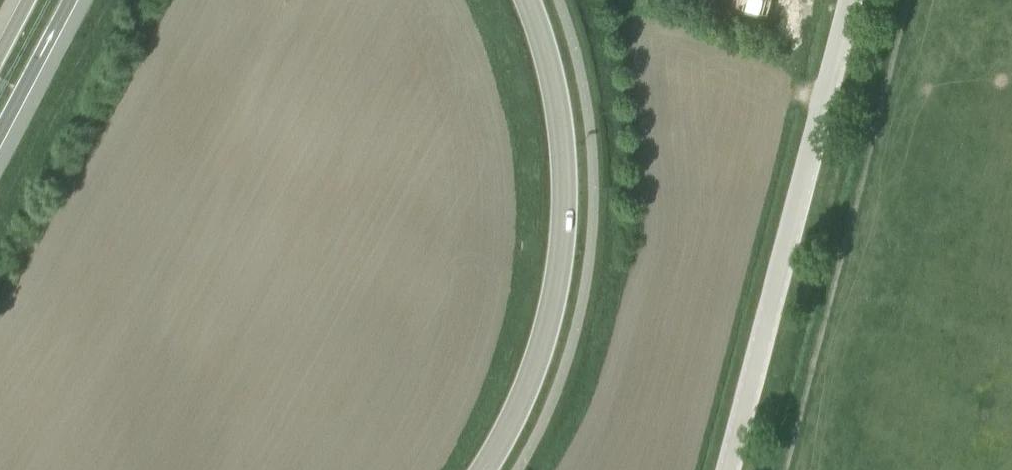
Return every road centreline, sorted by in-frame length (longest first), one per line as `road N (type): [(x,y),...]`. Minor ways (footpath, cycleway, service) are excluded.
road 1 (tertiary): [(484,469),(539,355),(562,248),(562,140),(527,0)]
road 2 (unclassified): [(851,0),(729,469)]
road 3 (motorway): [(0,129),(69,0)]

